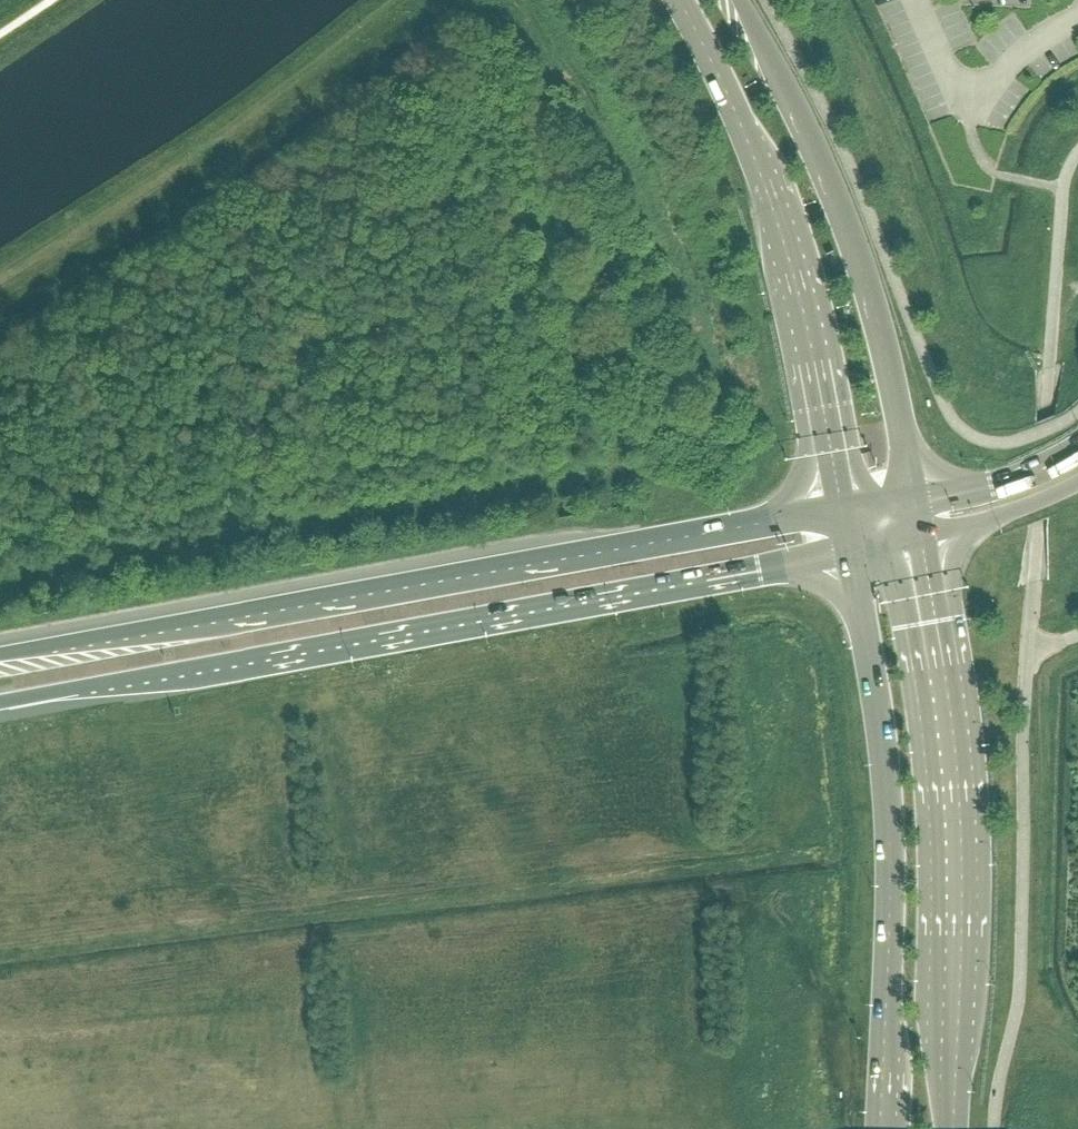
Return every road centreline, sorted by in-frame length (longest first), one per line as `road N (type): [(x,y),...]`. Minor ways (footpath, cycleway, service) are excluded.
road 1 (motorway): [(0,702),(851,553)]
road 2 (motorway): [(843,513),(0,654)]
road 3 (primary): [(954,1128),(960,823),(922,537)]
road 4 (primary): [(851,553),(890,814),(880,1128)]
road 5 (secondary): [(675,0),(764,170),(843,513)]
road 6 (secondary): [(915,502),(870,281),(833,180),(743,0)]
road 7 (primary): [(1077,447),(1016,481),(915,502)]
road 8 (primary): [(922,537),(1077,483)]

